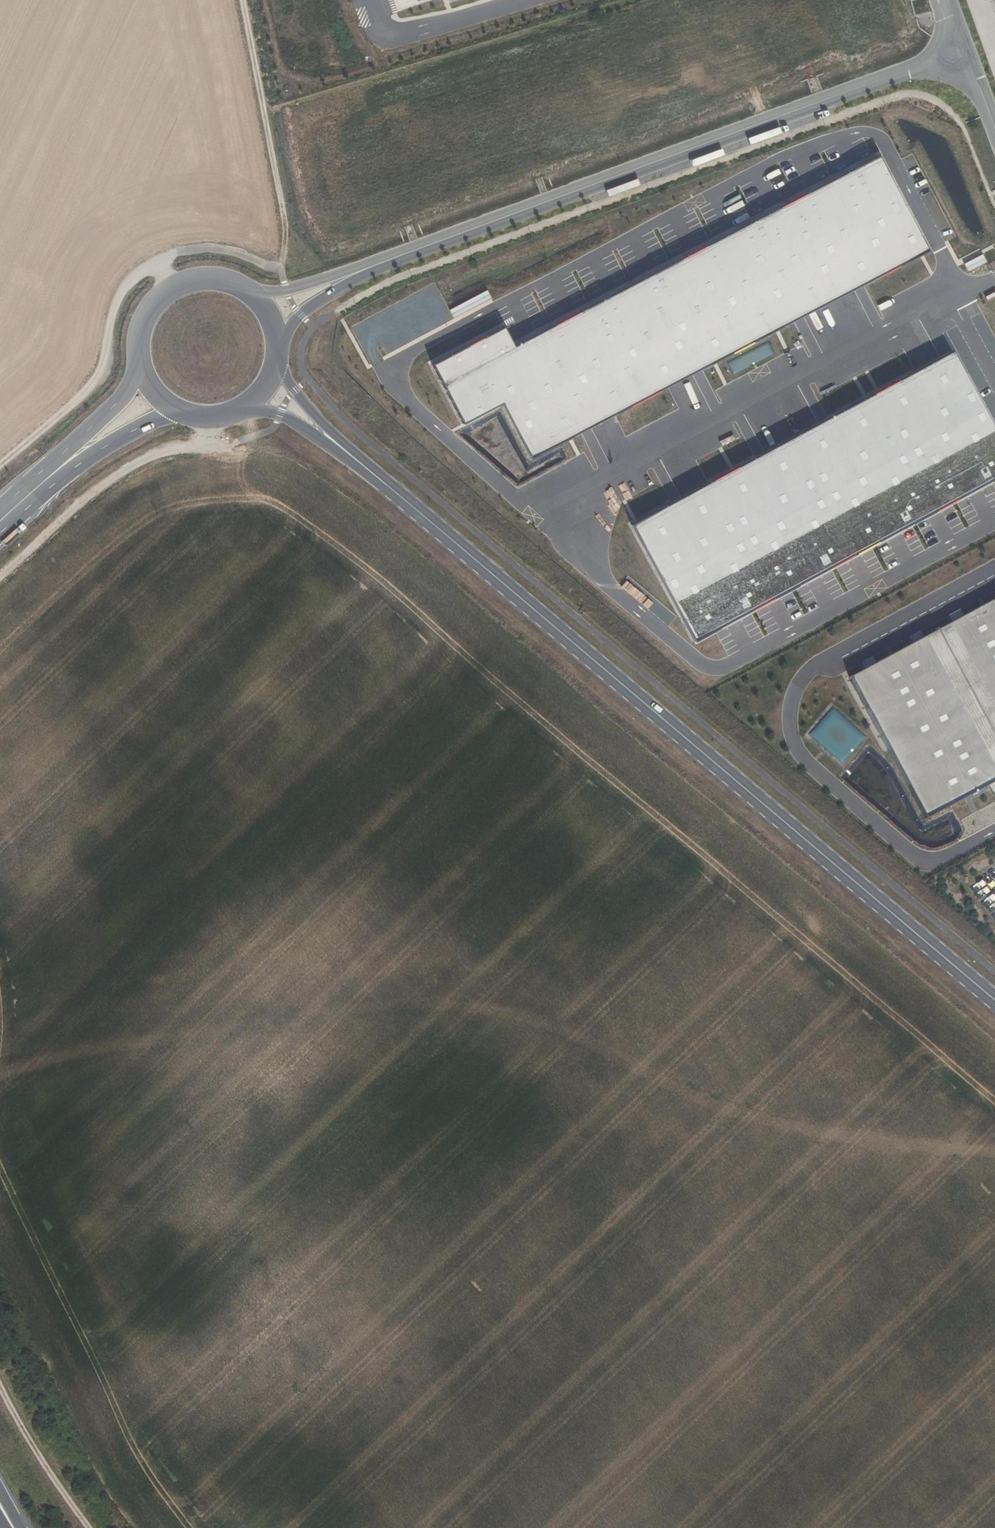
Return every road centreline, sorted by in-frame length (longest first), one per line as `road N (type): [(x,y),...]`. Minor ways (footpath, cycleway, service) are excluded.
road 1 (tertiary): [(328,439),(994,999)]
road 2 (unclassified): [(363,268),(962,47)]
road 3 (track): [(171,292),(157,270),(125,284),(110,315),(105,365),(91,387),(0,466)]
road 4 (track): [(209,417),(94,482),(0,565)]
road 5 (track): [(0,1392),(94,1527)]
road 6 (tertiary): [(241,290),(206,281),(164,297),(146,321),(141,360)]
road 7 (tertiary): [(94,442),(0,526)]
road 8 (unclassified): [(363,268),(270,293),(241,290)]

